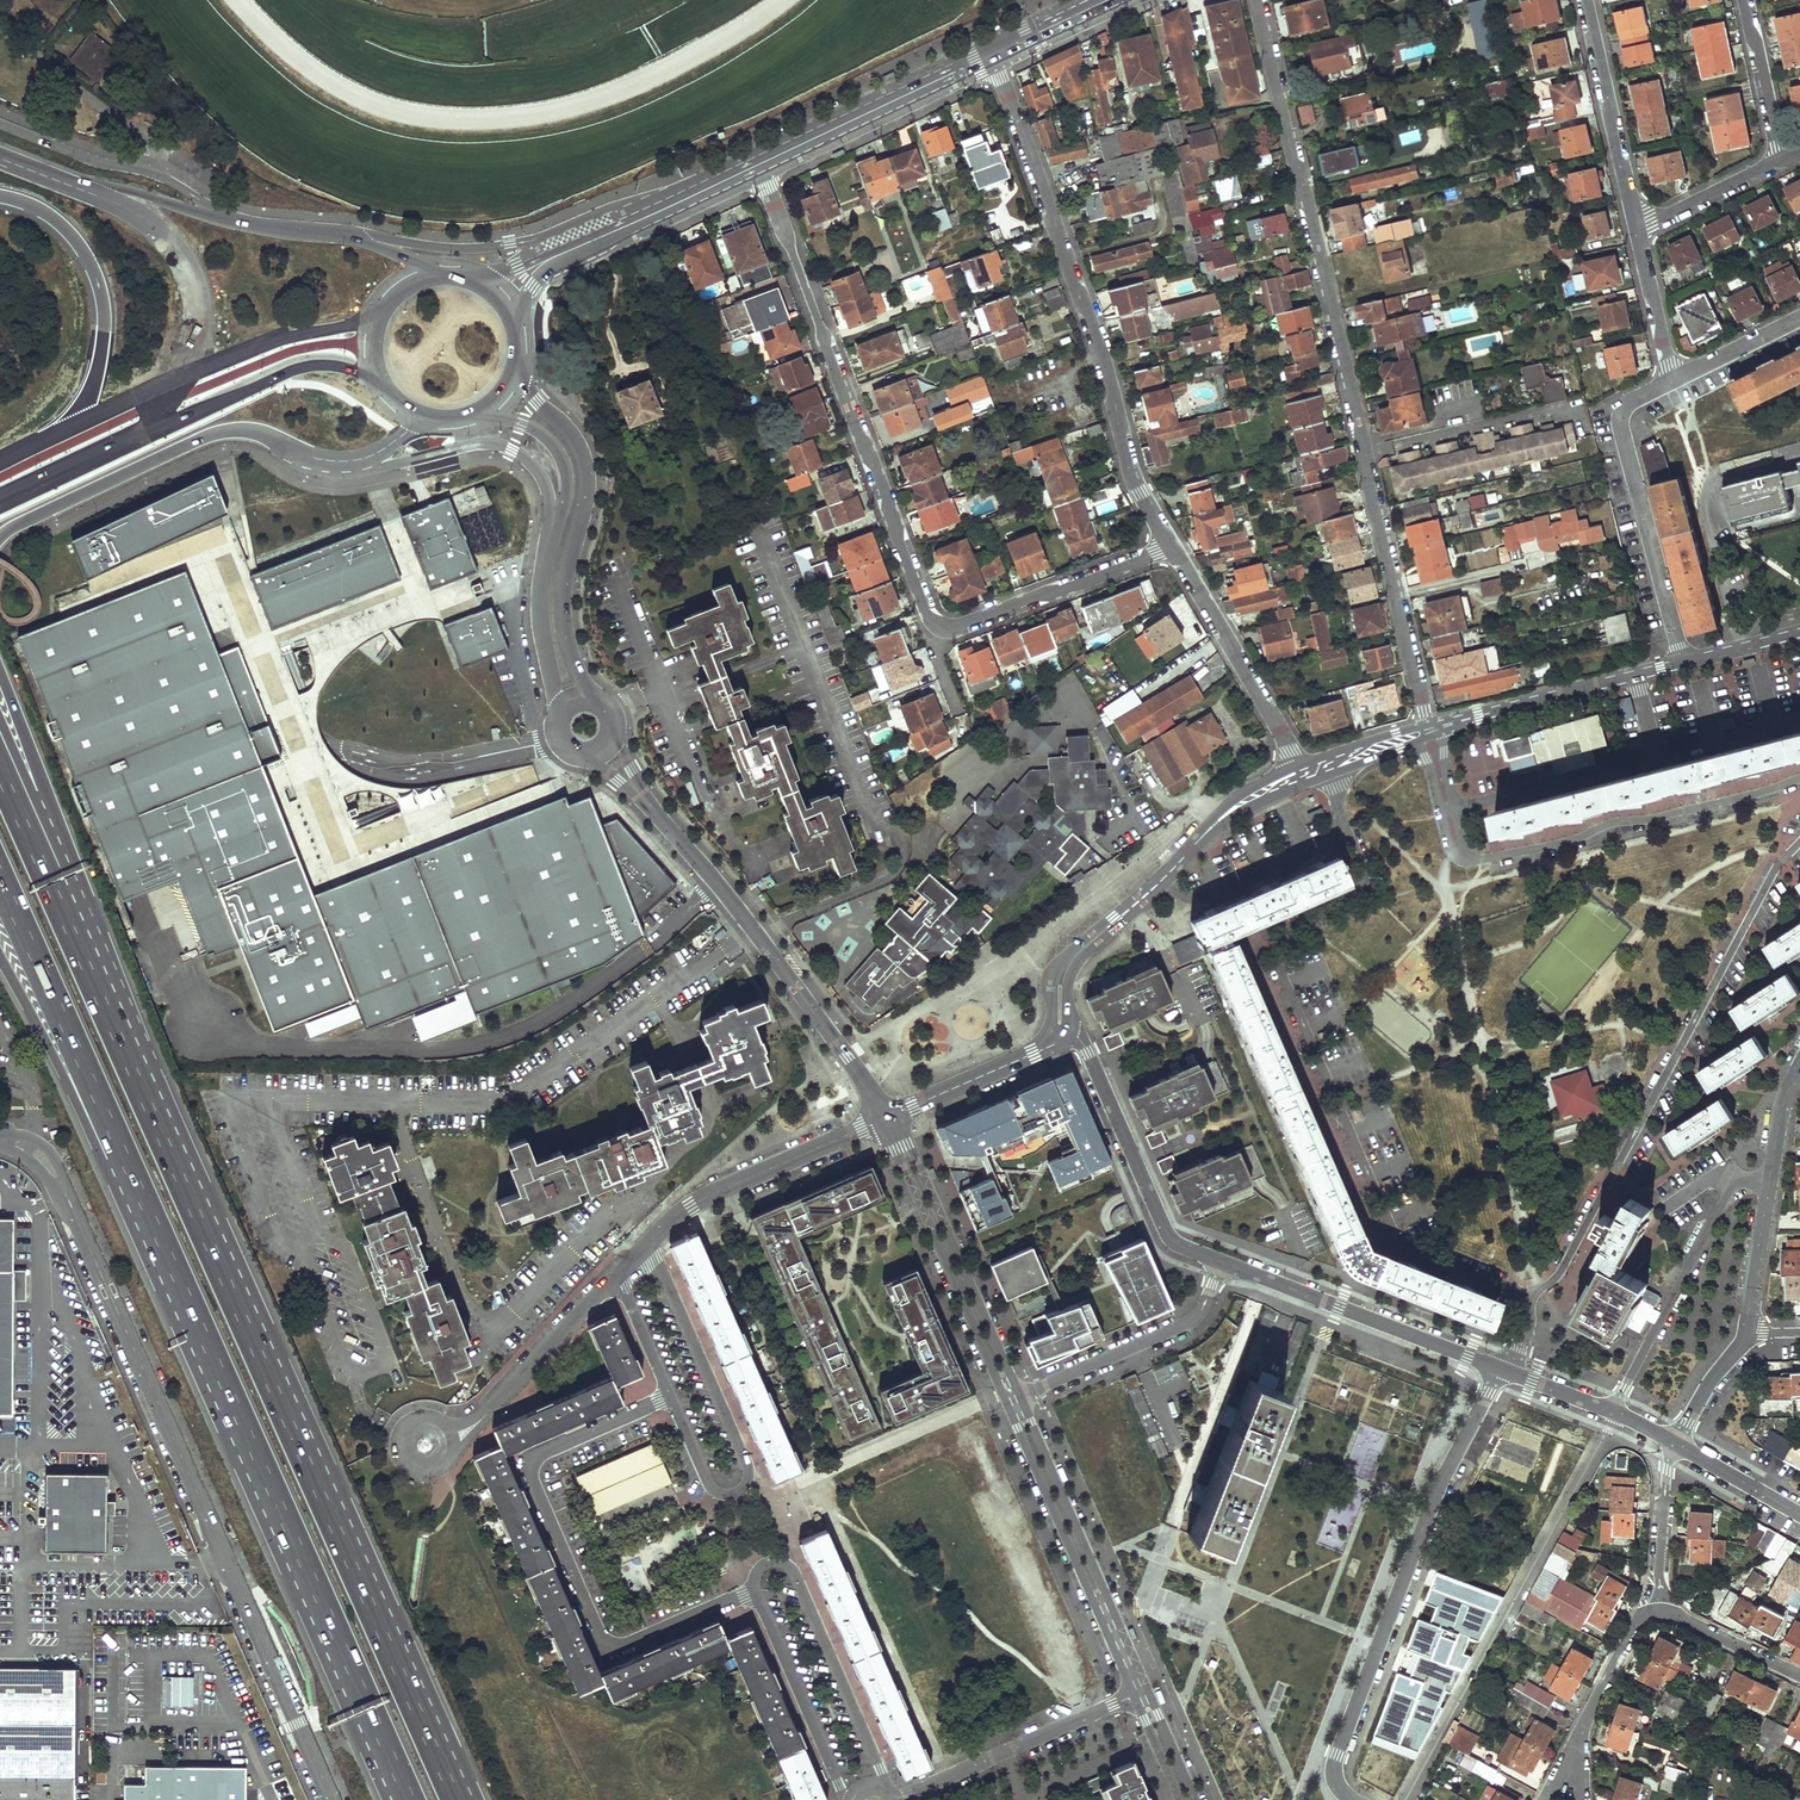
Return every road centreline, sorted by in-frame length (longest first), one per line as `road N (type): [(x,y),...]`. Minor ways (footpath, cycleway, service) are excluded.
road 1 (motorway): [(455,1799),(128,1039)]
road 2 (tertiary): [(0,1139),(44,1154),(55,1171),(333,1799)]
road 3 (residential): [(1258,0),(1429,730)]
road 4 (residential): [(760,174),(929,609),(943,625),(967,624),(1143,559),(1168,541)]
road 5 (residential): [(1344,822),(1361,885),(1290,926),(1277,956),(1287,984),(1389,1226),(1411,1250),(1510,1286),(1529,1300)]
road 6 (residential): [(1799,840),(1782,858),(1562,1268),(1529,1300)]
road 7 (residential): [(997,50),(1134,480),(1168,541)]
road 8 (residential): [(668,1397),(528,1463),(602,1644),(620,1650),(755,1592)]
road 9 (motorway): [(202,1332),(410,1799)]
road 10 (motorway): [(0,878),(202,1332)]
road 11 (secondary): [(997,50),(971,53),(552,246)]
road 12 (residential): [(1352,1799),(1334,1779),(1336,1754),(1435,1497),(1499,1369)]
road 13 (motorway): [(0,954),(121,1199),(202,1332)]
road 14 (unclassified): [(888,1118),(756,934),(634,787)]
road 15 (residential): [(648,1244),(752,1460),(748,1484),(713,1490),(668,1397)]
road 16 (motorway): [(0,538),(232,429),(345,462)]
road 17 (residential): [(1060,1034),(1059,983),(1073,957),(1226,813),(1300,776)]
road 18 (unclassified): [(590,698),(567,640),(563,604),(588,472),(576,440),(528,389),(519,363)]
road 19 (residential): [(1458,855),(1468,861),(1544,847),(1799,776)]
road 20 (residential): [(1006,1402),(1135,1695)]
road 21 (residential): [(1149,1689),(1021,1396)]
road 22 (residential): [(1682,661),(1623,413),(1676,380)]
road 23 (motorway): [(128,1039),(0,762)]
road 24 (residential): [(1060,1034),(1082,1043),(1164,1228),(1175,1243),(1223,1263)]
road 25 (motorway): [(0,196),(29,203),(69,230),(101,288),(103,345),(83,410),(67,431)]
road 26 (residential): [(1223,1263),(1499,1369)]
road 27 (residential): [(884,1788),(795,1575),(785,1564),(766,1564),(755,1592)]
road 28 (secondary): [(518,323),(544,275),(760,174)]
road 29 (residential): [(1021,1396),(917,1161),(902,1147)]
road 30 (residential): [(902,1147),(904,1167),(1006,1402)]
road 31 (secondary): [(113,452),(286,371),(334,364),(370,371)]
road 32 (motorway): [(128,1039),(33,780)]
road 33 (residential): [(648,1244),(691,1206),(888,1118)]
road 34 (residential): [(1745,1331),(1781,1103),(1799,1068)]
road 35 (secondary): [(760,174),(979,71),(997,50)]
road 36 (residential): [(1168,541),(1300,776)]
road 37 (residential): [(1135,1695),(896,1799)]
road 38 (motorway): [(345,462),(371,468),(497,443),(538,473),(553,525)]
road 39 (motorway): [(177,378),(200,311),(185,262),(153,226),(77,187)]
road 40 (residential): [(1021,1396),(1188,1322),(1223,1263)]
road 41 (residential): [(1442,726),(1682,661)]
road 42 (residential): [(219,216),(152,173),(104,164),(0,124)]
road 43 (residential): [(1583,0),(1637,230)]
road 44 (residential): [(453,1438),(615,1274)]
road 45 (residential): [(755,1592),(849,1799)]
road 46 (secondary): [(372,314),(177,378)]
road 47 (unclassified): [(553,525),(539,618),(559,718)]
road 48 (secondary): [(552,246),(447,248),(358,238)]
road 49 (residential): [(888,1118),(1060,1034)]
road 50 (residential): [(1659,1608),(1644,1612),(1584,1724),(1571,1766)]
road 51 (residential): [(1509,1372),(1676,1445)]
road 52 (unclassified): [(465,420),(513,423),(547,439),(565,483),(553,525)]
road 53 (residential): [(1676,1445),(1666,1472),(1659,1608)]
road 54 (residential): [(1745,0),(1780,161)]
road 55 (residential): [(453,1438),(448,1462),(434,1471),(415,1470),(400,1454),(402,1432),(417,1419),(437,1420),(450,1431)]
road 56 (residential): [(1637,230),(1780,161)]
road 57 (residential): [(1659,1608),(1799,1675)]
road 58 (residential): [(1637,230),(1676,380)]
road 59 (motorway): [(219,216),(104,185),(77,187)]
road 60 (residential): [(1676,1445),(1799,1515)]
road 61 (secondary): [(358,238),(219,216)]
road 62 (residential): [(1676,380),(1799,317)]
road 63 (residential): [(668,1397),(615,1274)]
road 64 (residential): [(1676,1445),(1745,1331)]
road 65 (residential): [(661,691),(712,813)]
road 66 (residential): [(1442,726),(1458,855)]
road 67 (residential): [(1458,855),(1423,733)]
road 68 (secondary): [(0,503),(113,452)]
road 69 (secondary): [(177,378),(67,431)]
road 70 (secondary): [(997,50),(1107,0)]
road 71 (residential): [(1682,661),(1799,632)]
road 72 (residential): [(616,580),(661,691)]
road 73 (residential): [(1196,1799),(1149,1689)]

